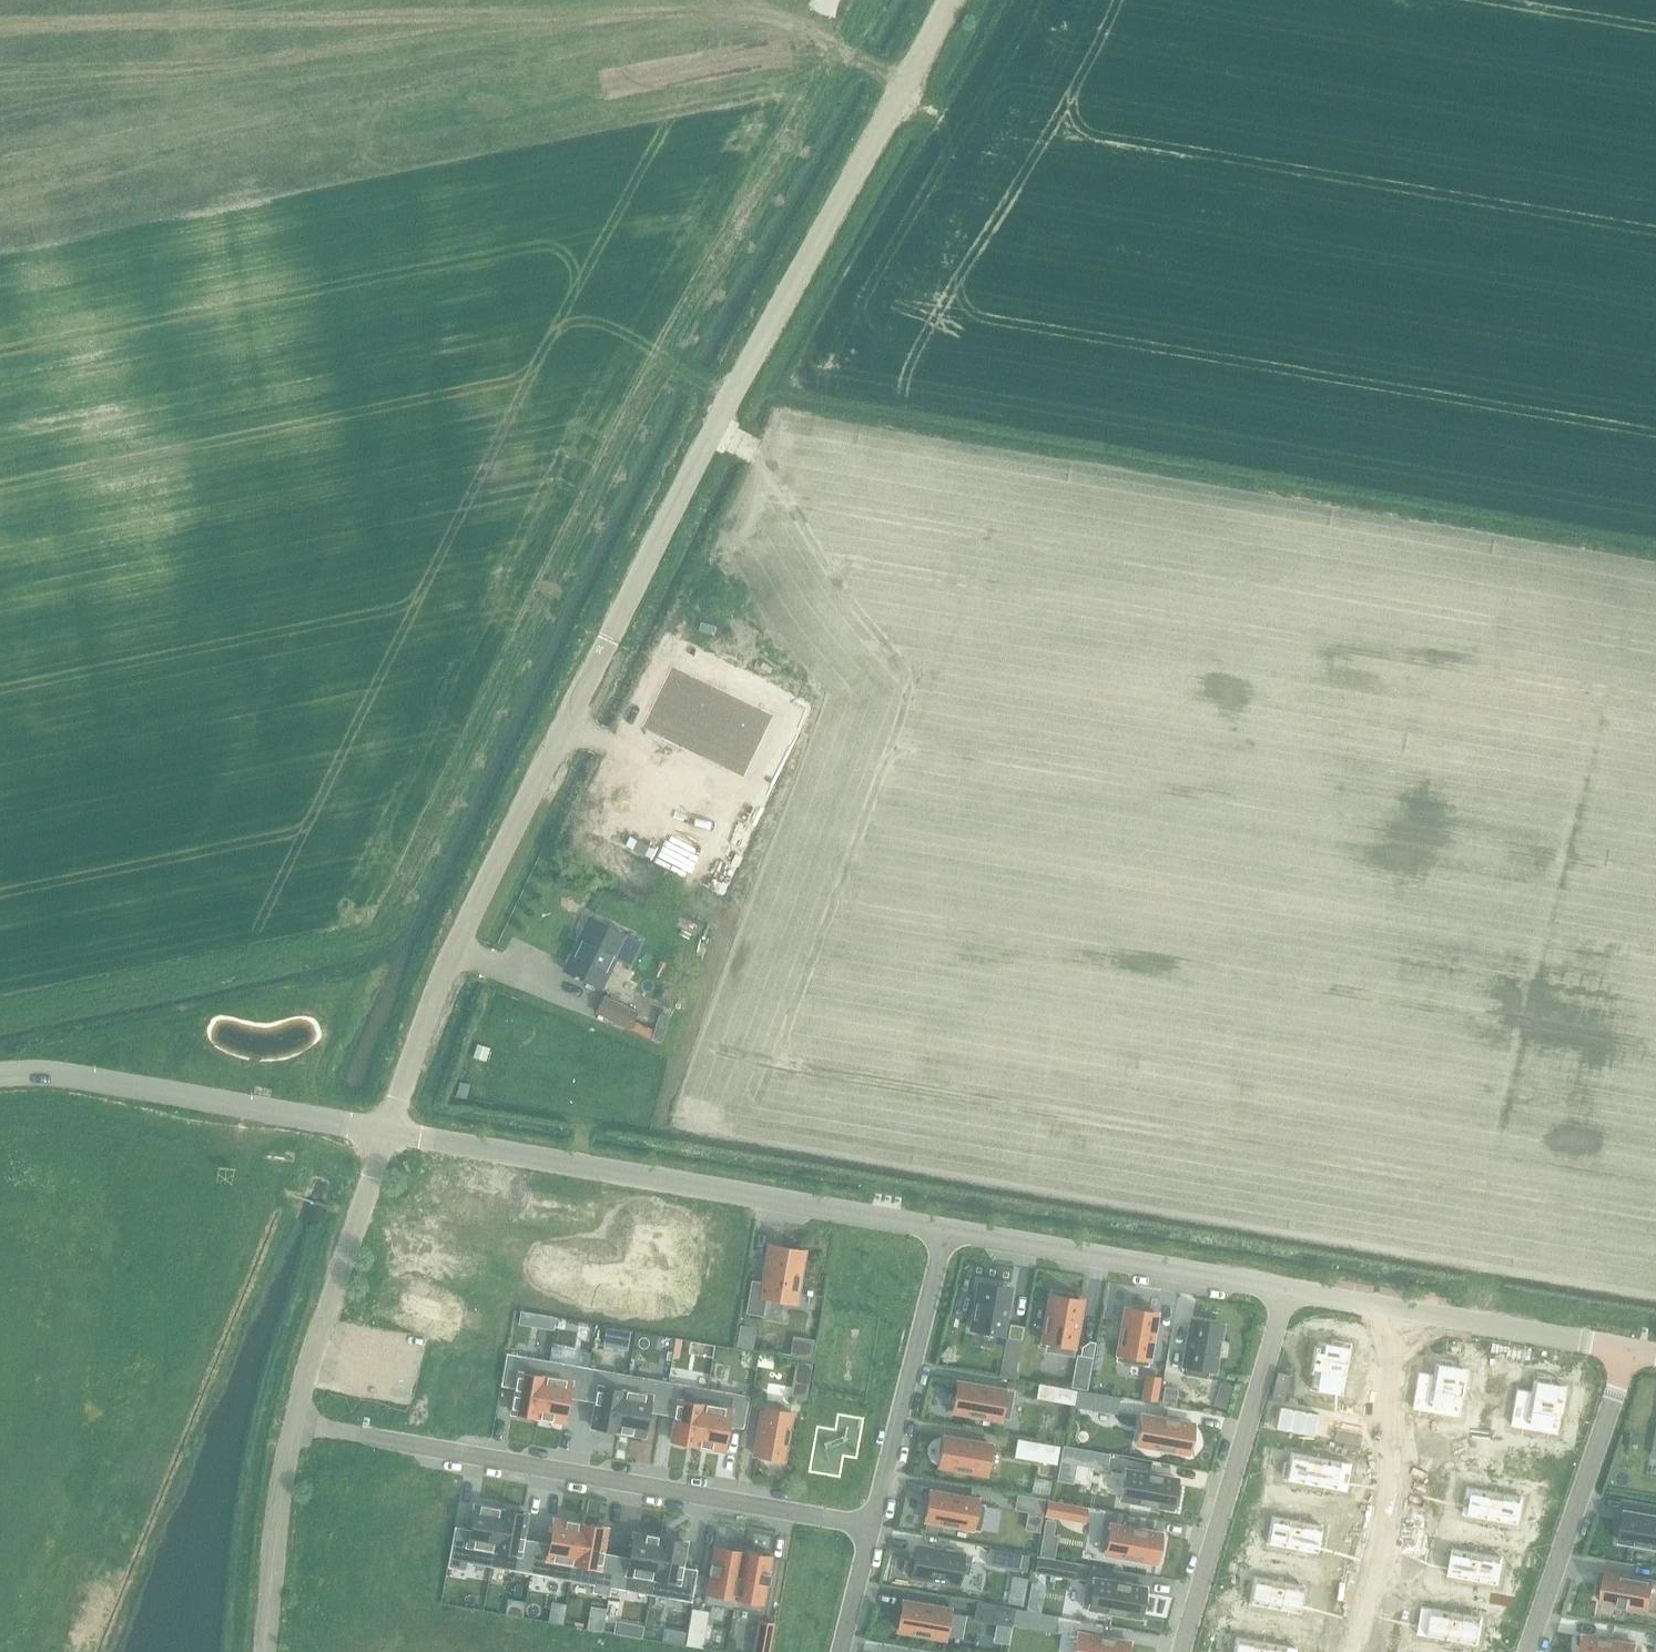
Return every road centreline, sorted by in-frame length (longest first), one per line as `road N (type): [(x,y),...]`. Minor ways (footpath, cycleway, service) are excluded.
road 1 (unclassified): [(606,639),(953,0)]
road 2 (residential): [(22,1070),(61,1576),(57,1604),(0,1635)]
road 3 (residential): [(296,1421),(872,1531)]
road 4 (residential): [(947,1233),(380,1134)]
road 5 (residential): [(380,1134),(457,941),(606,639)]
road 6 (residential): [(1179,1651),(1281,1292)]
road 7 (residential): [(22,1070),(125,1079),(380,1134)]
road 8 (residential): [(1627,1352),(1281,1292)]
road 9 (residential): [(1281,1292),(947,1233)]
road 10 (residential): [(1527,1651),(1627,1352)]
road 11 (residential): [(872,1531),(947,1233)]
road 12 (residential): [(296,1421),(380,1134)]
road 13 (residential): [(265,1651),(296,1421)]
road 14 (residential): [(842,1651),(872,1531)]

